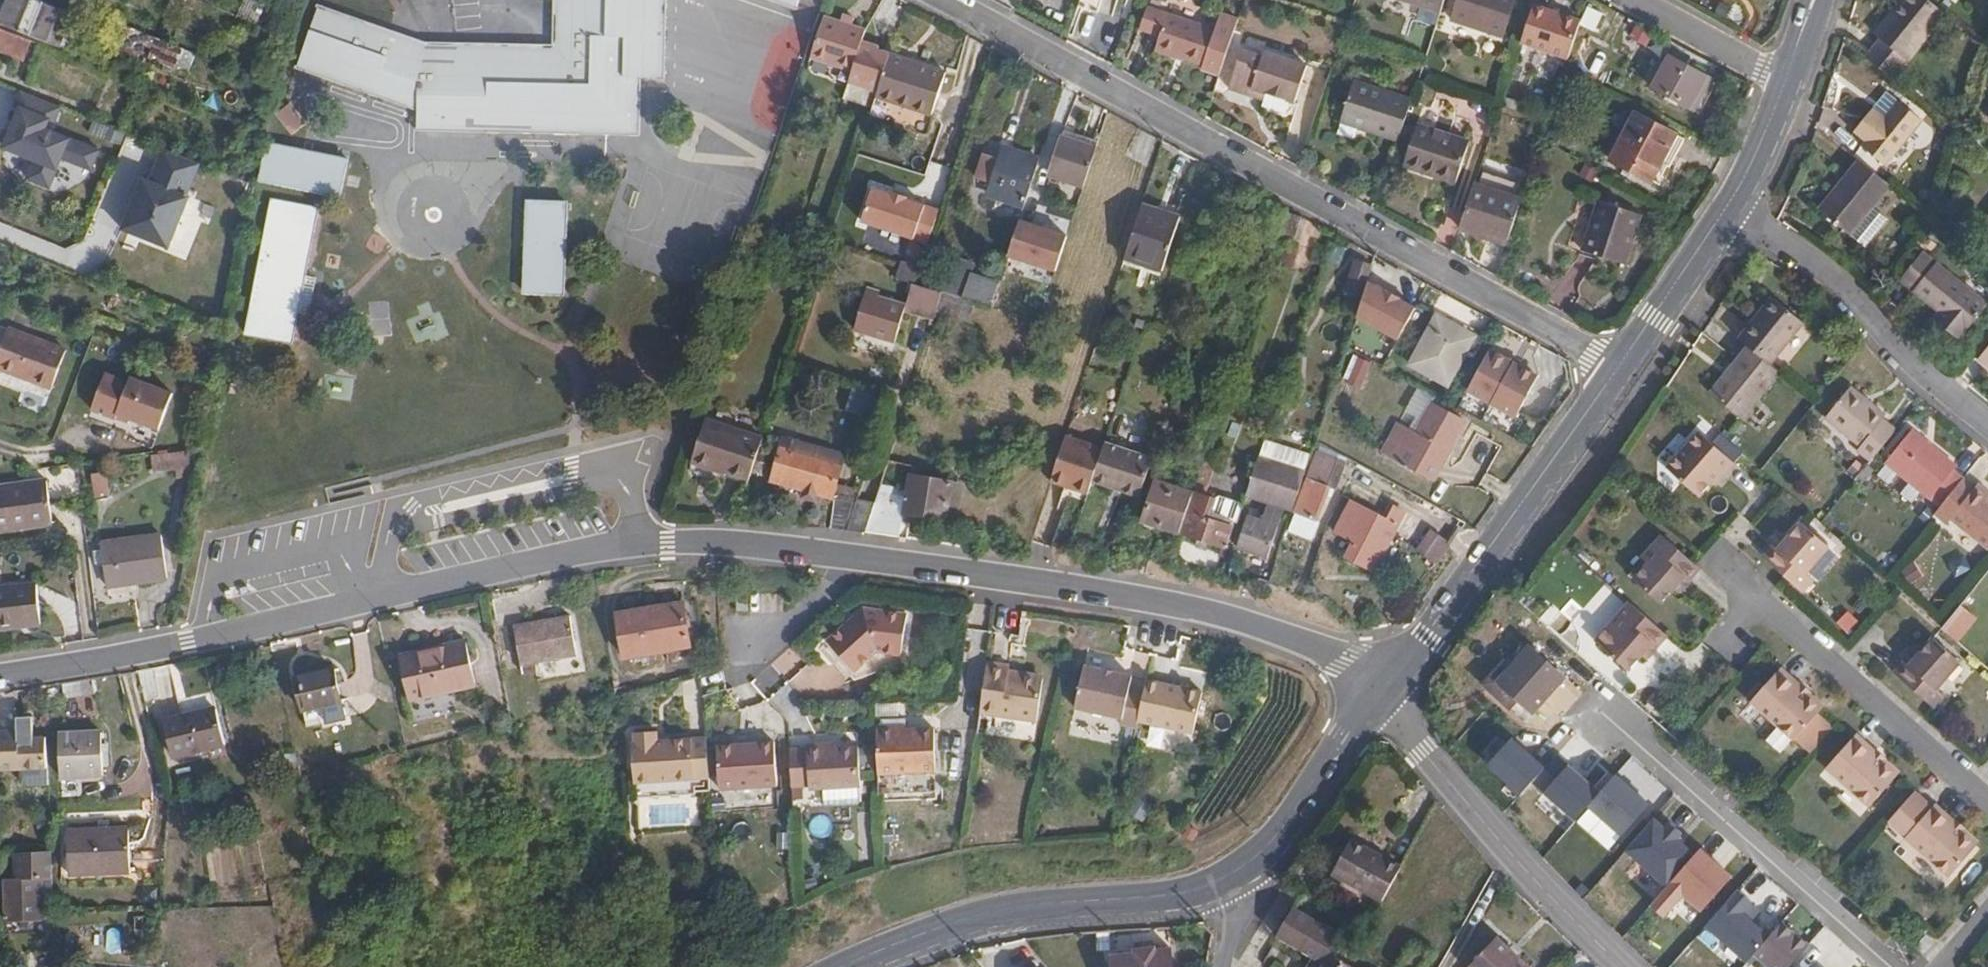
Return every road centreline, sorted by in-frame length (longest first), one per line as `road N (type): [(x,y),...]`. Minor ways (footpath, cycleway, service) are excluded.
road 1 (tertiary): [(845,558),(649,538),(202,642),(0,673)]
road 2 (residential): [(946,0),(1616,365)]
road 3 (tertiary): [(1381,688),(1349,659),(1222,616),(845,558)]
road 4 (tertiary): [(1381,688),(1431,634),(1616,365)]
road 5 (residential): [(1892,966),(1599,710)]
road 6 (tertiary): [(850,966),(954,927),(1227,883)]
road 7 (tertiary): [(1627,966),(1503,839),(1381,688)]
road 8 (residential): [(1723,565),(1987,795)]
road 9 (residential): [(1732,209),(1816,264),(1935,383),(1987,424)]
road 10 (tertiary): [(1227,883),(1273,846),(1381,688)]
road 11 (tertiary): [(1616,365),(1732,209)]
road 12 (residential): [(1793,86),(1635,0)]
road 13 (residential): [(736,660),(808,615),(845,558)]
road 14 (tertiary): [(1732,209),(1793,86)]

